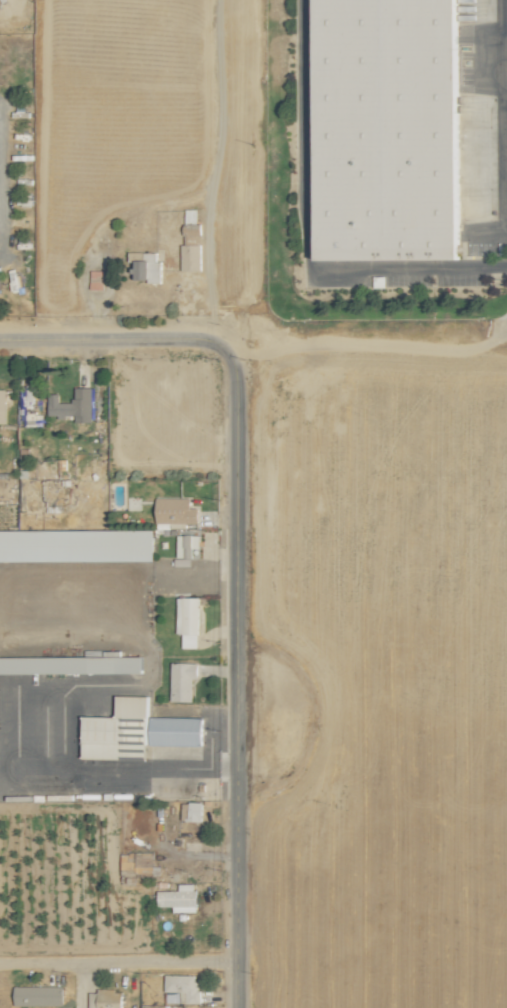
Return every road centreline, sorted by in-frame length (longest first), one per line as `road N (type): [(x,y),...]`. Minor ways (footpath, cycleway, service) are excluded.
road 1 (residential): [(229,357),(232,1007)]
road 2 (tertiary): [(0,342),(199,341),(229,357)]

